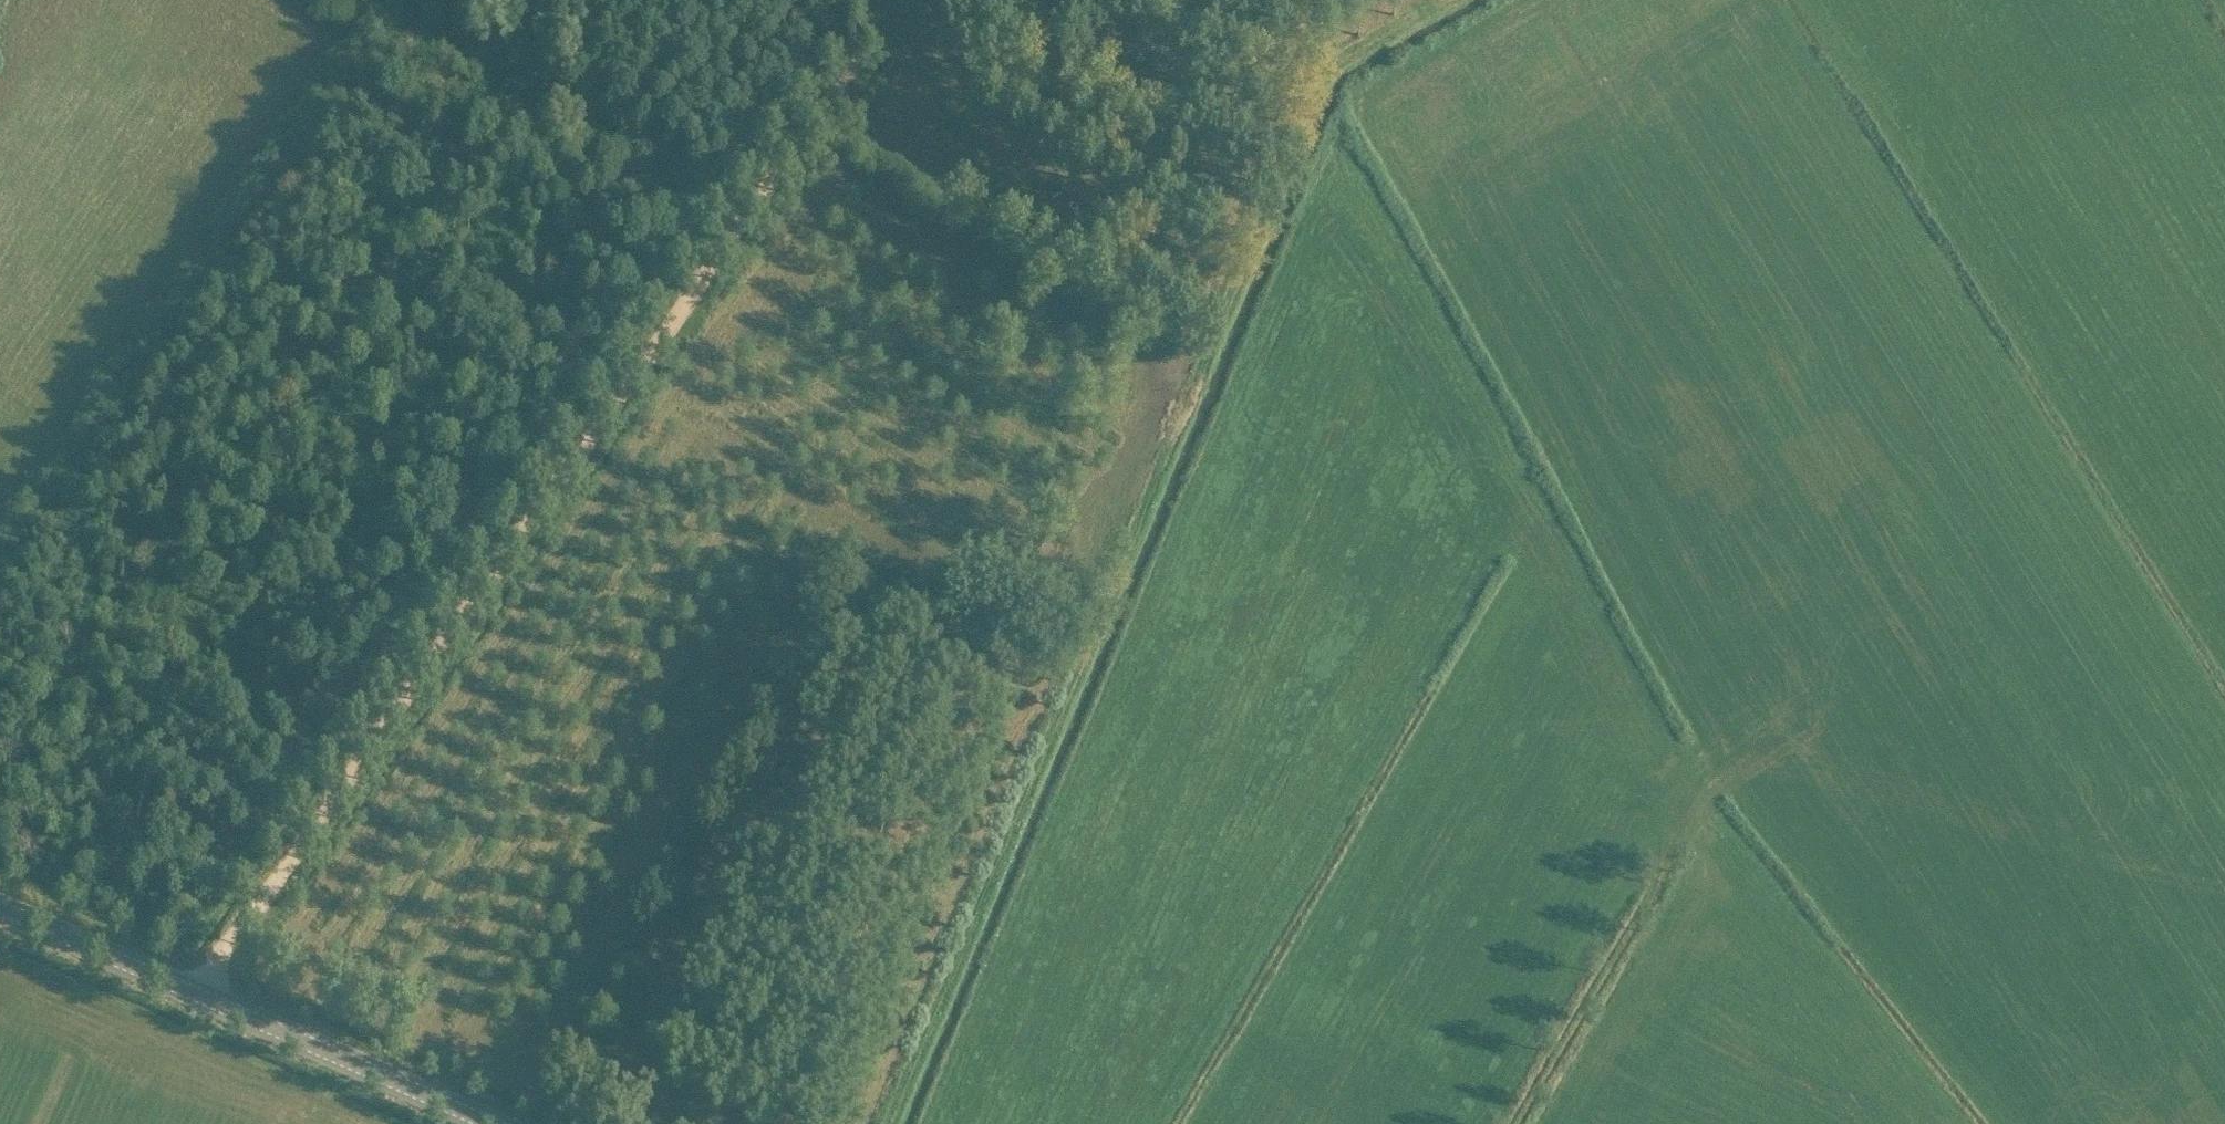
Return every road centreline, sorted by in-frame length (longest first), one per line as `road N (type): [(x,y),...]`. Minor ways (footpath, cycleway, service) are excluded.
road 1 (track): [(895,0),(191,993)]
road 2 (tertiary): [(492,1123),(0,906)]

